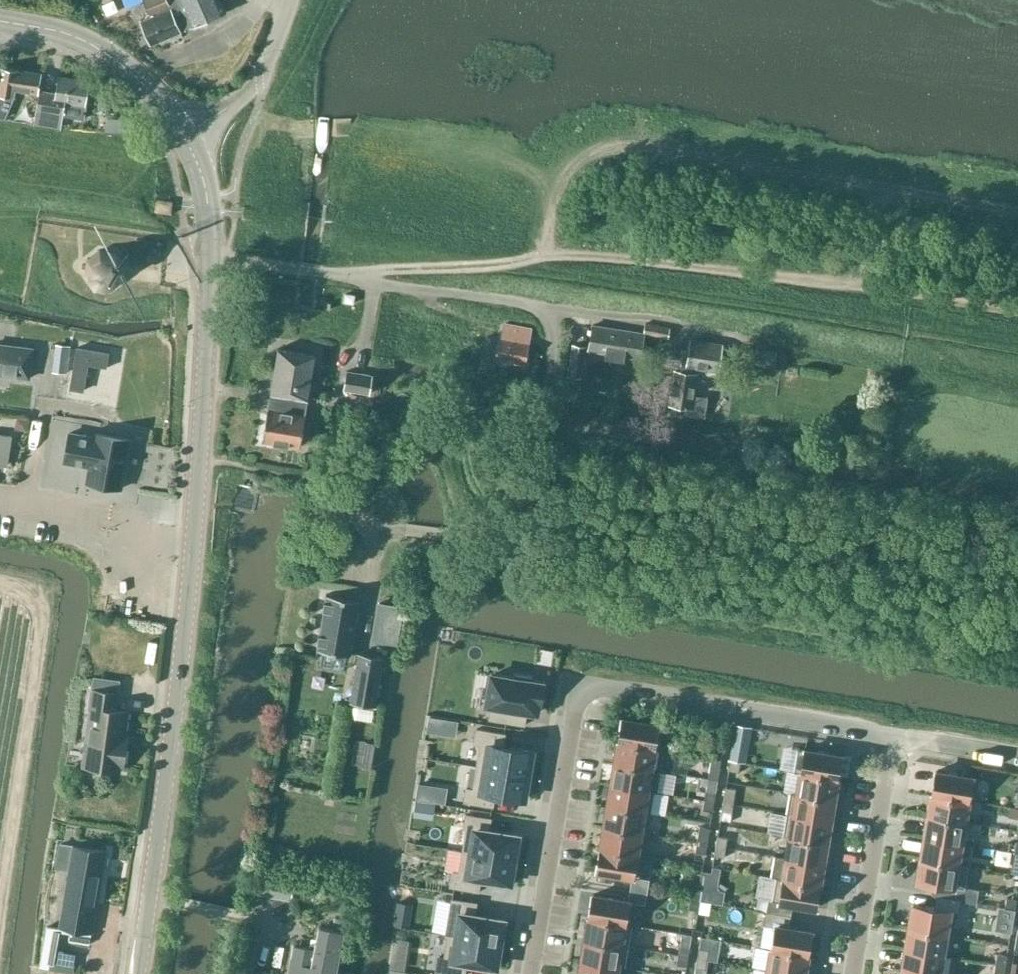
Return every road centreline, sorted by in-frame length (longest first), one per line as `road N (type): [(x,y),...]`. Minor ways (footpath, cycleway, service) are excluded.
road 1 (tertiary): [(138,973),(193,546),(206,259)]
road 2 (residential): [(890,735),(607,686),(582,694),(531,973)]
road 3 (unclassified): [(659,322),(206,259)]
road 4 (residential): [(852,973),(890,735)]
road 5 (tertiary): [(183,134),(138,79),(103,51),(0,22)]
road 6 (tertiary): [(206,259),(205,192),(183,134)]
road 7 (residential): [(1017,757),(890,735)]

